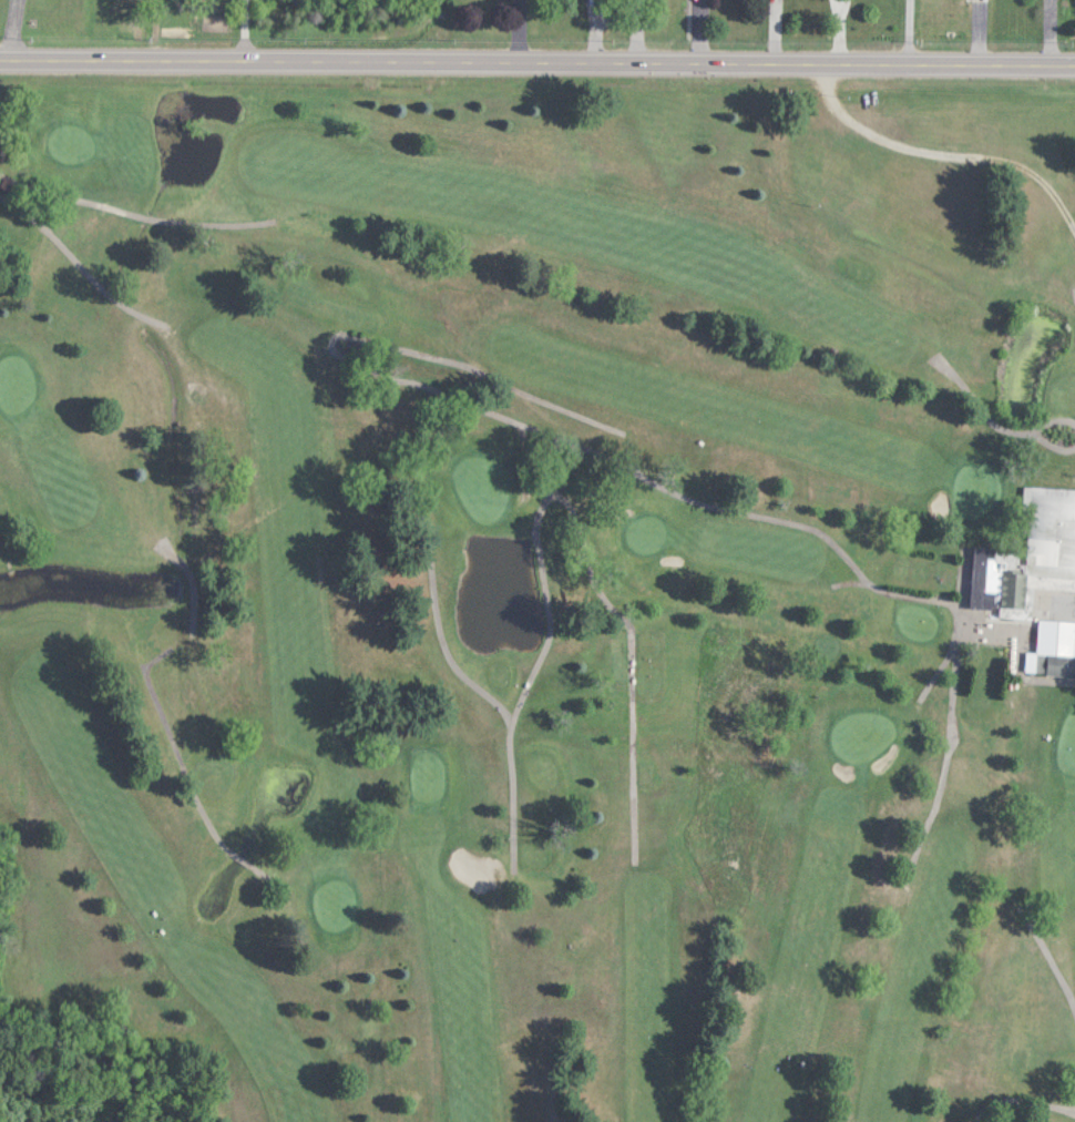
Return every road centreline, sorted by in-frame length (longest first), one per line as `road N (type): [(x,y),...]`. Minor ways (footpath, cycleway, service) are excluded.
road 1 (tertiary): [(1074,66),(0,53)]

